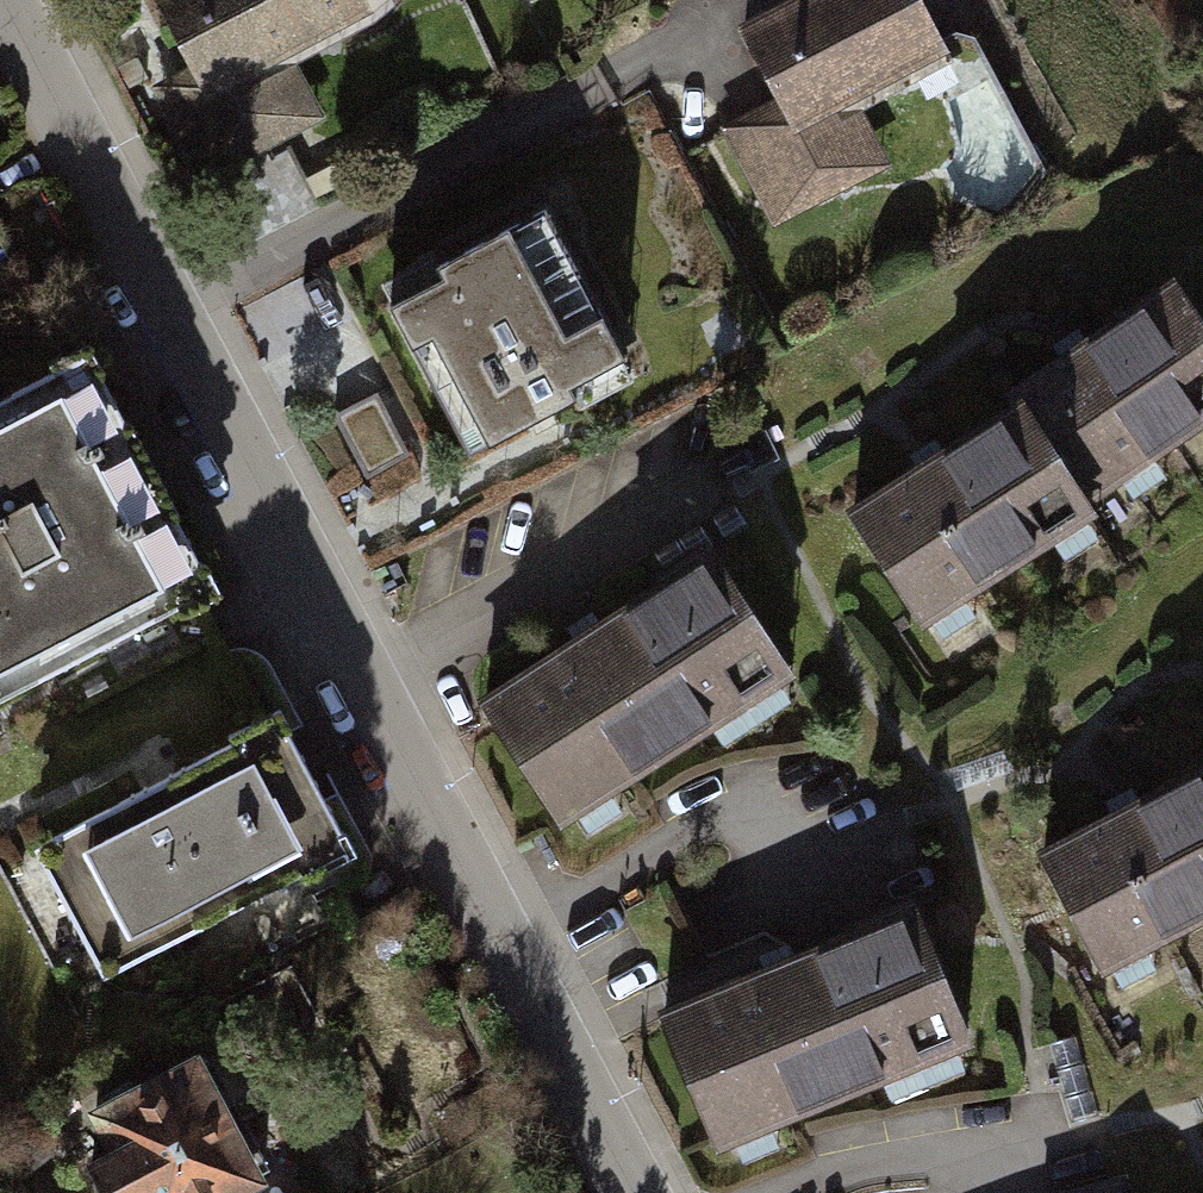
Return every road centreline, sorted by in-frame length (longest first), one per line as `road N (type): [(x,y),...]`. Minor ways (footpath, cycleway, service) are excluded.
road 1 (residential): [(632,1192),(1,0)]

